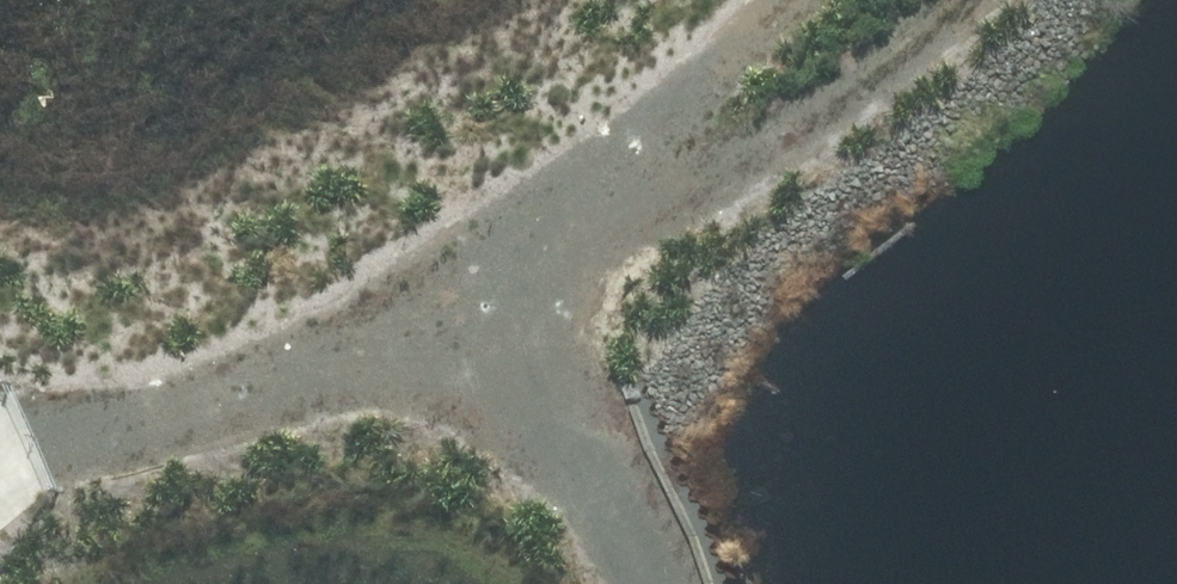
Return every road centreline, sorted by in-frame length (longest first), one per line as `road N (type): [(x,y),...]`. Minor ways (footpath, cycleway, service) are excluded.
road 1 (track): [(0,456),(480,292),(961,21),(977,0)]
road 2 (track): [(754,0),(480,292),(643,513),(663,583)]

